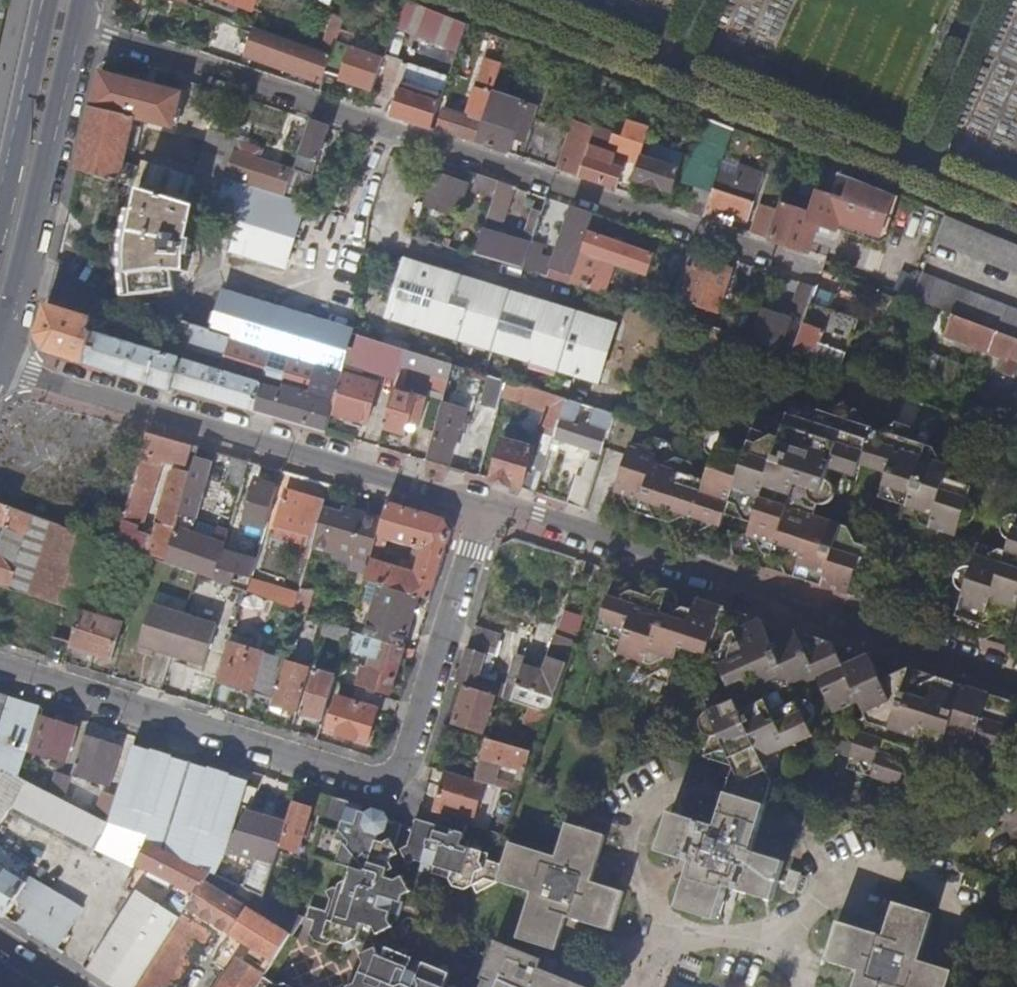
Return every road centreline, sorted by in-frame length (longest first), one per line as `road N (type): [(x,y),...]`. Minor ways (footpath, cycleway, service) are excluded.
road 1 (residential): [(814,267),(83,32)]
road 2 (residential): [(482,510),(404,763),(393,777),(0,662)]
road 3 (residential): [(482,510),(539,517),(748,583),(839,629),(1016,686)]
road 4 (residential): [(0,364),(482,510)]
road 5 (tertiary): [(0,351),(83,32)]
road 6 (tertiary): [(50,0),(0,217)]

